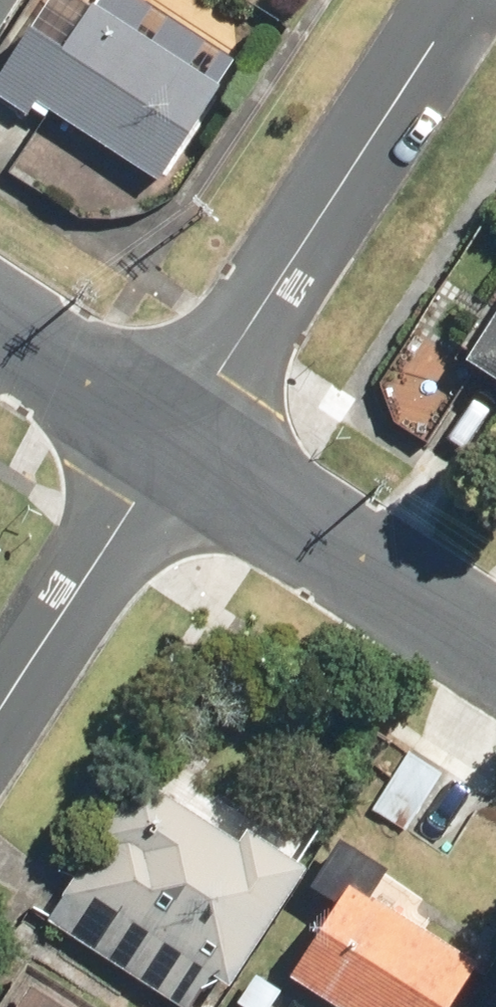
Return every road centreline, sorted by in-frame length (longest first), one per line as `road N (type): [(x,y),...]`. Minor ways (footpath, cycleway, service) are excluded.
road 1 (residential): [(461,0),(177,433)]
road 2 (tertiary): [(177,433),(495,640)]
road 3 (residential): [(177,433),(0,706)]
road 4 (tertiary): [(0,319),(177,433)]

